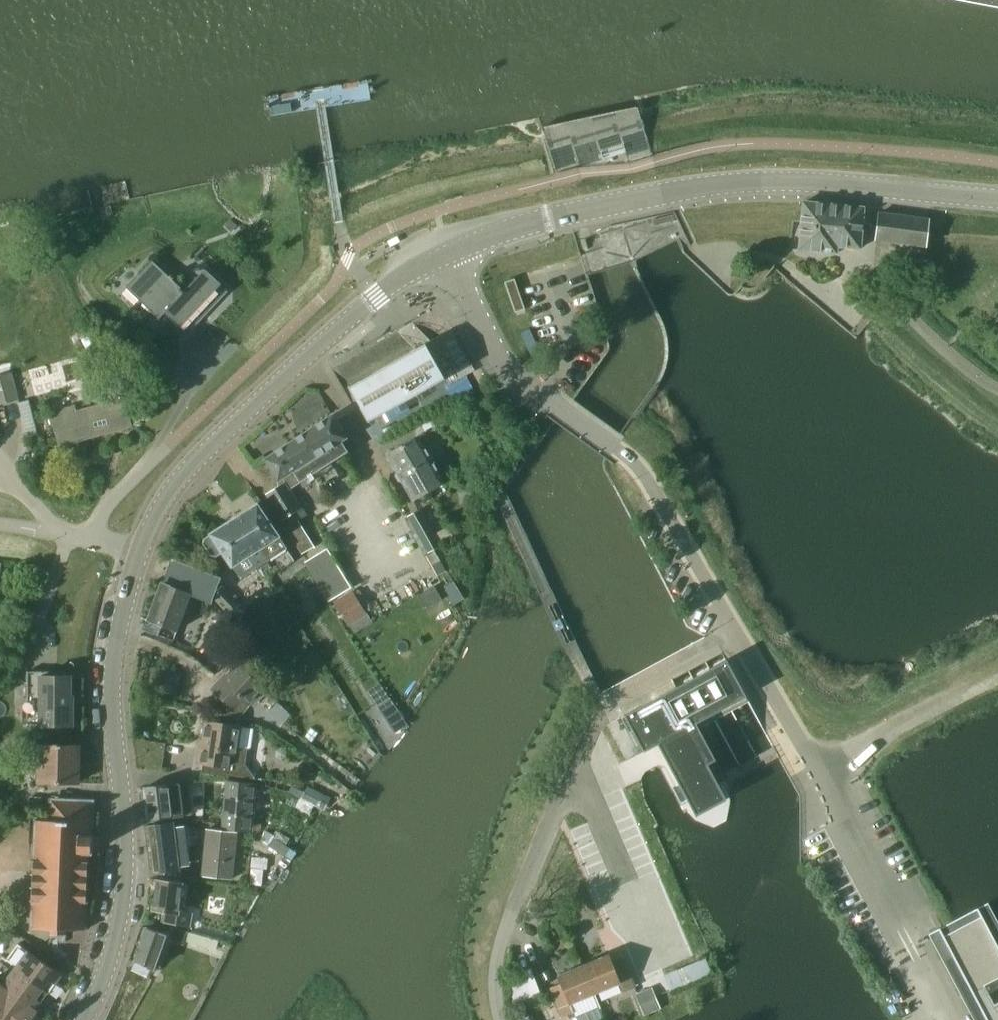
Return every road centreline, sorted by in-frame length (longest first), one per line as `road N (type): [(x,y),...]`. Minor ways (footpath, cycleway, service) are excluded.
road 1 (unclassified): [(819,773),(635,465),(506,367),(447,256)]
road 2 (tertiary): [(447,256),(544,218),(711,185),(816,182),(997,199)]
road 3 (tertiary): [(80,1019),(109,949),(122,887),(115,644),(141,553)]
road 4 (tertiary): [(141,553),(189,471),(259,401),(377,295),(447,256)]

